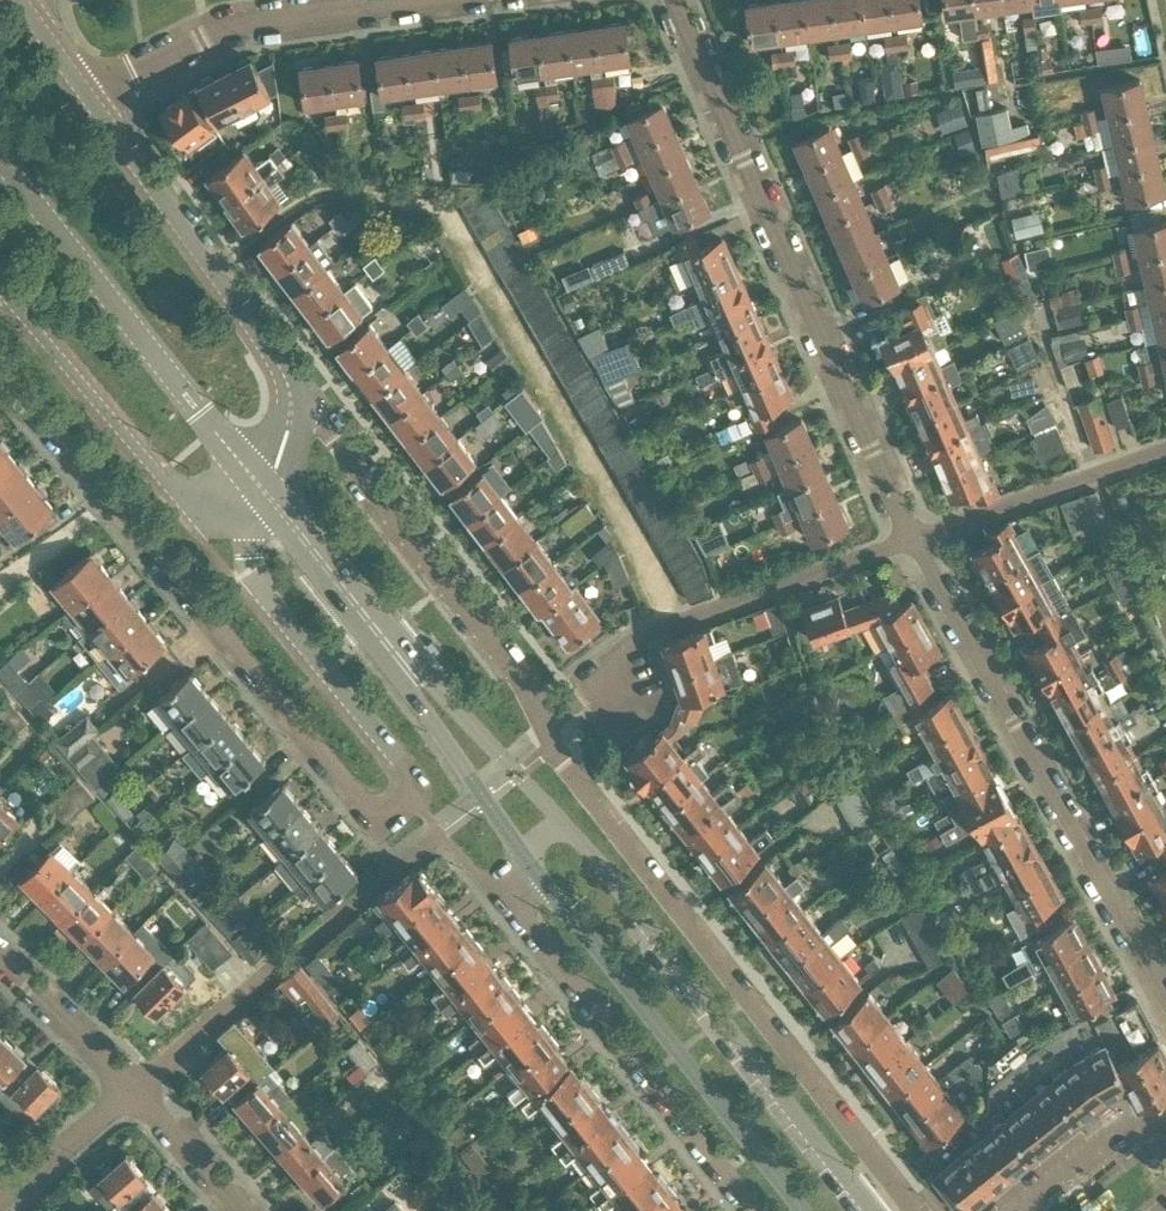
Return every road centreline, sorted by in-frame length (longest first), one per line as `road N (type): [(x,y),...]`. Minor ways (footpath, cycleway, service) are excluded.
road 1 (residential): [(0,374),(365,811),(393,809),(406,792),(402,773),(268,602),(233,490)]
road 2 (residential): [(917,1210),(562,760),(544,723)]
road 3 (residential): [(674,0),(912,540)]
road 4 (residential): [(912,540),(1165,1001)]
road 5 (tertiary): [(872,1210),(564,825)]
road 6 (tertiary): [(523,858),(804,1210)]
road 7 (residential): [(544,723),(506,659),(293,390)]
road 8 (residential): [(544,723),(633,643),(673,622),(912,540)]
road 9 (tertiary): [(253,478),(0,162)]
road 10 (residential): [(516,908),(751,1210)]
road 11 (residential): [(293,390),(86,92)]
road 12 (residential): [(0,290),(179,494),(233,490)]
road 13 (residential): [(86,92),(229,23),(385,0)]
road 14 (residential): [(912,540),(1165,449)]
road 15 (tertiary): [(396,656),(523,858)]
road 16 (tertiary): [(564,825),(396,656)]
road 17 (tertiary): [(396,656),(253,478)]
road 18 (residential): [(133,1092),(0,963)]
road 19 (residential): [(1165,1124),(1121,1128),(1014,1210)]
road 20 (residential): [(0,1204),(133,1092)]
road 21 (residential): [(237,1210),(133,1092)]

